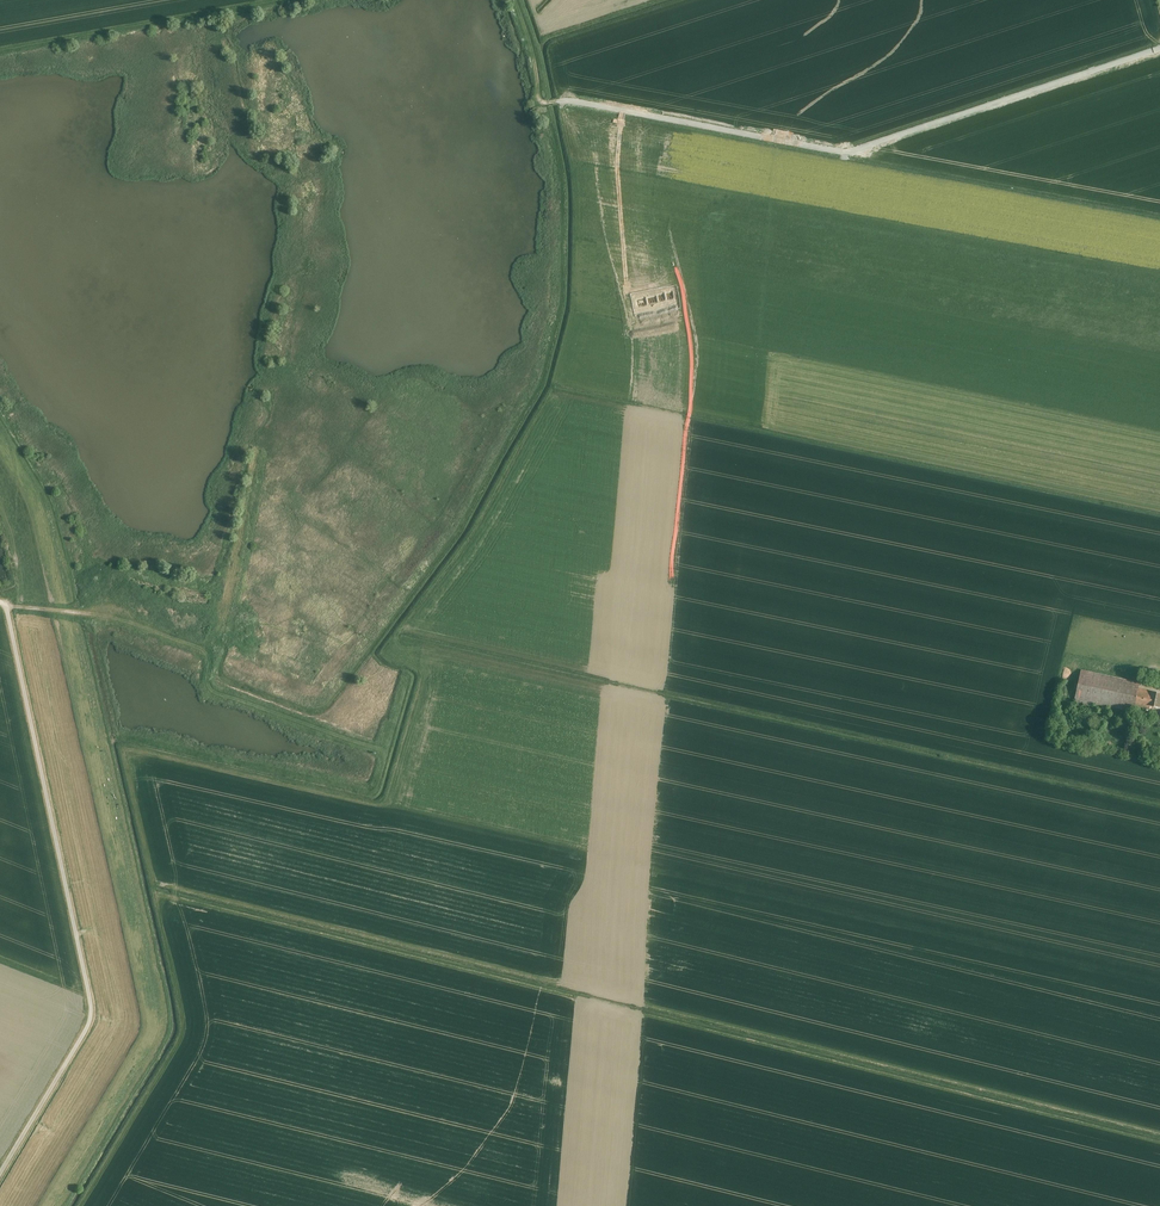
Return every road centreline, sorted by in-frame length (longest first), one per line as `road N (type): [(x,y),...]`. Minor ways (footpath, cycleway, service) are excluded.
road 1 (track): [(1159,49),(847,152),(574,102),(544,103),(533,56)]
road 2 (track): [(6,605),(105,617),(208,655)]

